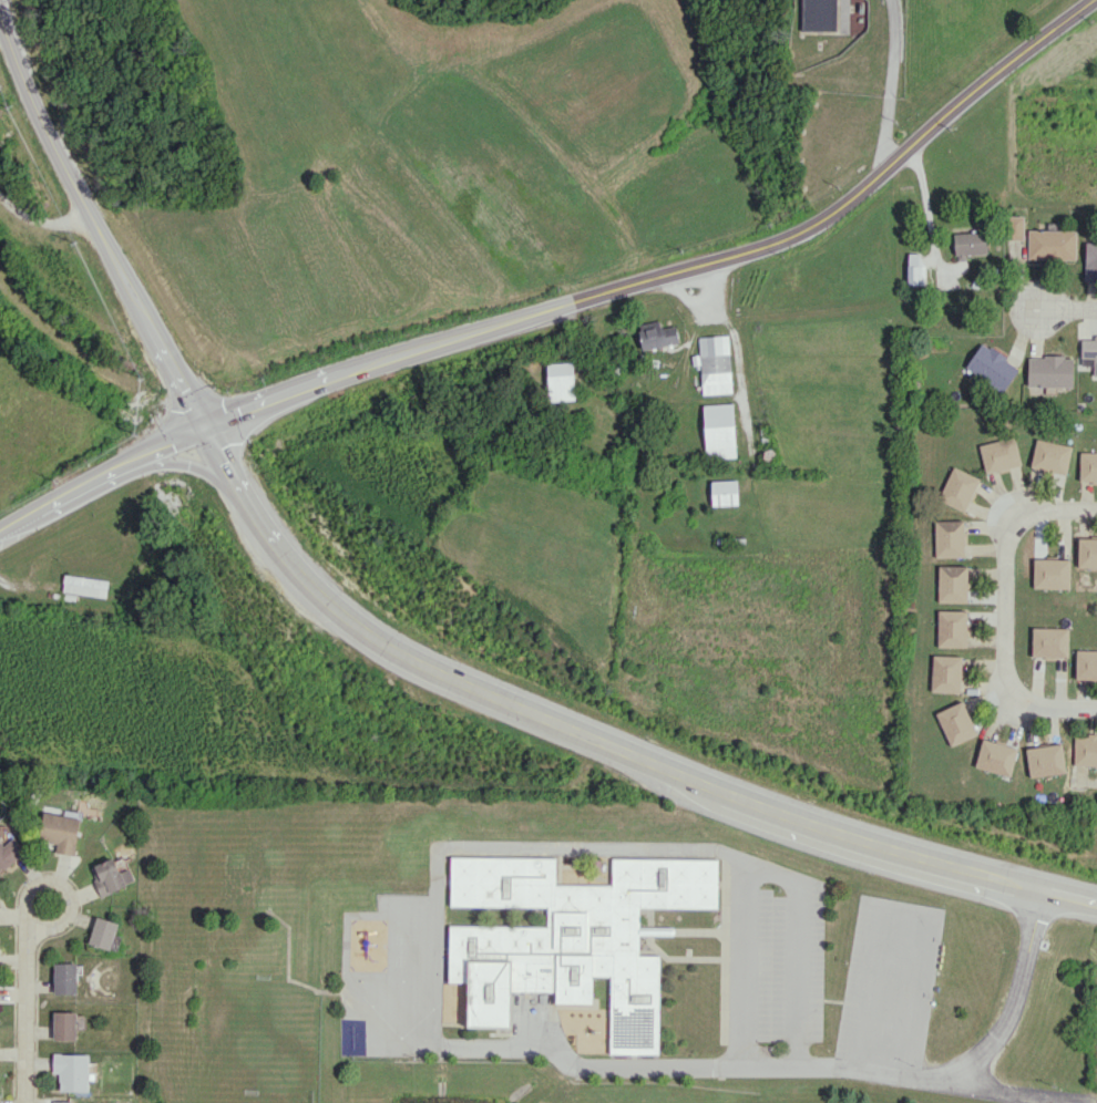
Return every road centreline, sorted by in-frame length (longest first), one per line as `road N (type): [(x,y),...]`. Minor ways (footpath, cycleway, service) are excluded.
road 1 (secondary): [(204,426),(266,529),(315,588),(411,660),(768,811),(1096,899)]
road 2 (secondary): [(204,426),(310,382),(801,234),(1092,0)]
road 3 (tertiary): [(0,10),(34,107),(204,426)]
road 4 (residential): [(1096,512),(1007,511),(1005,705),(1096,708)]
road 5 (secondary): [(0,533),(204,426)]
road 6 (residential): [(27,928),(25,1102)]
road 7 (residential): [(32,888),(27,928),(61,925),(71,905),(65,890),(53,883),(32,888)]

